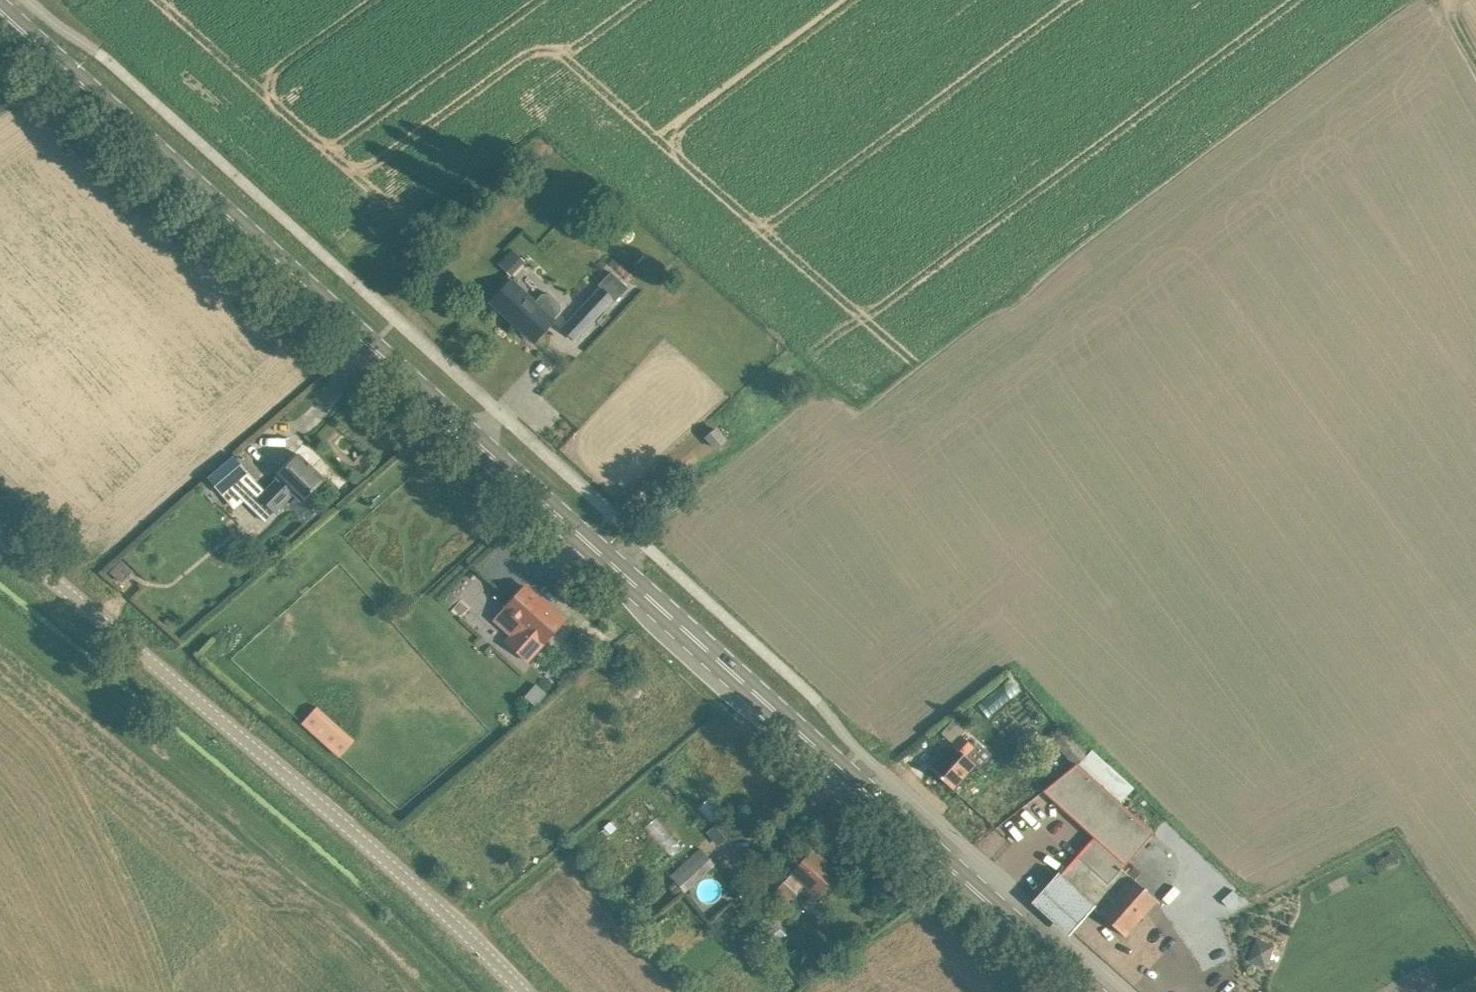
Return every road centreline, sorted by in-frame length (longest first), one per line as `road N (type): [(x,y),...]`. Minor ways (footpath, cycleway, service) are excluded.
road 1 (primary): [(1098,991),(0,8)]
road 2 (unclassified): [(524,991),(324,805),(0,532)]

